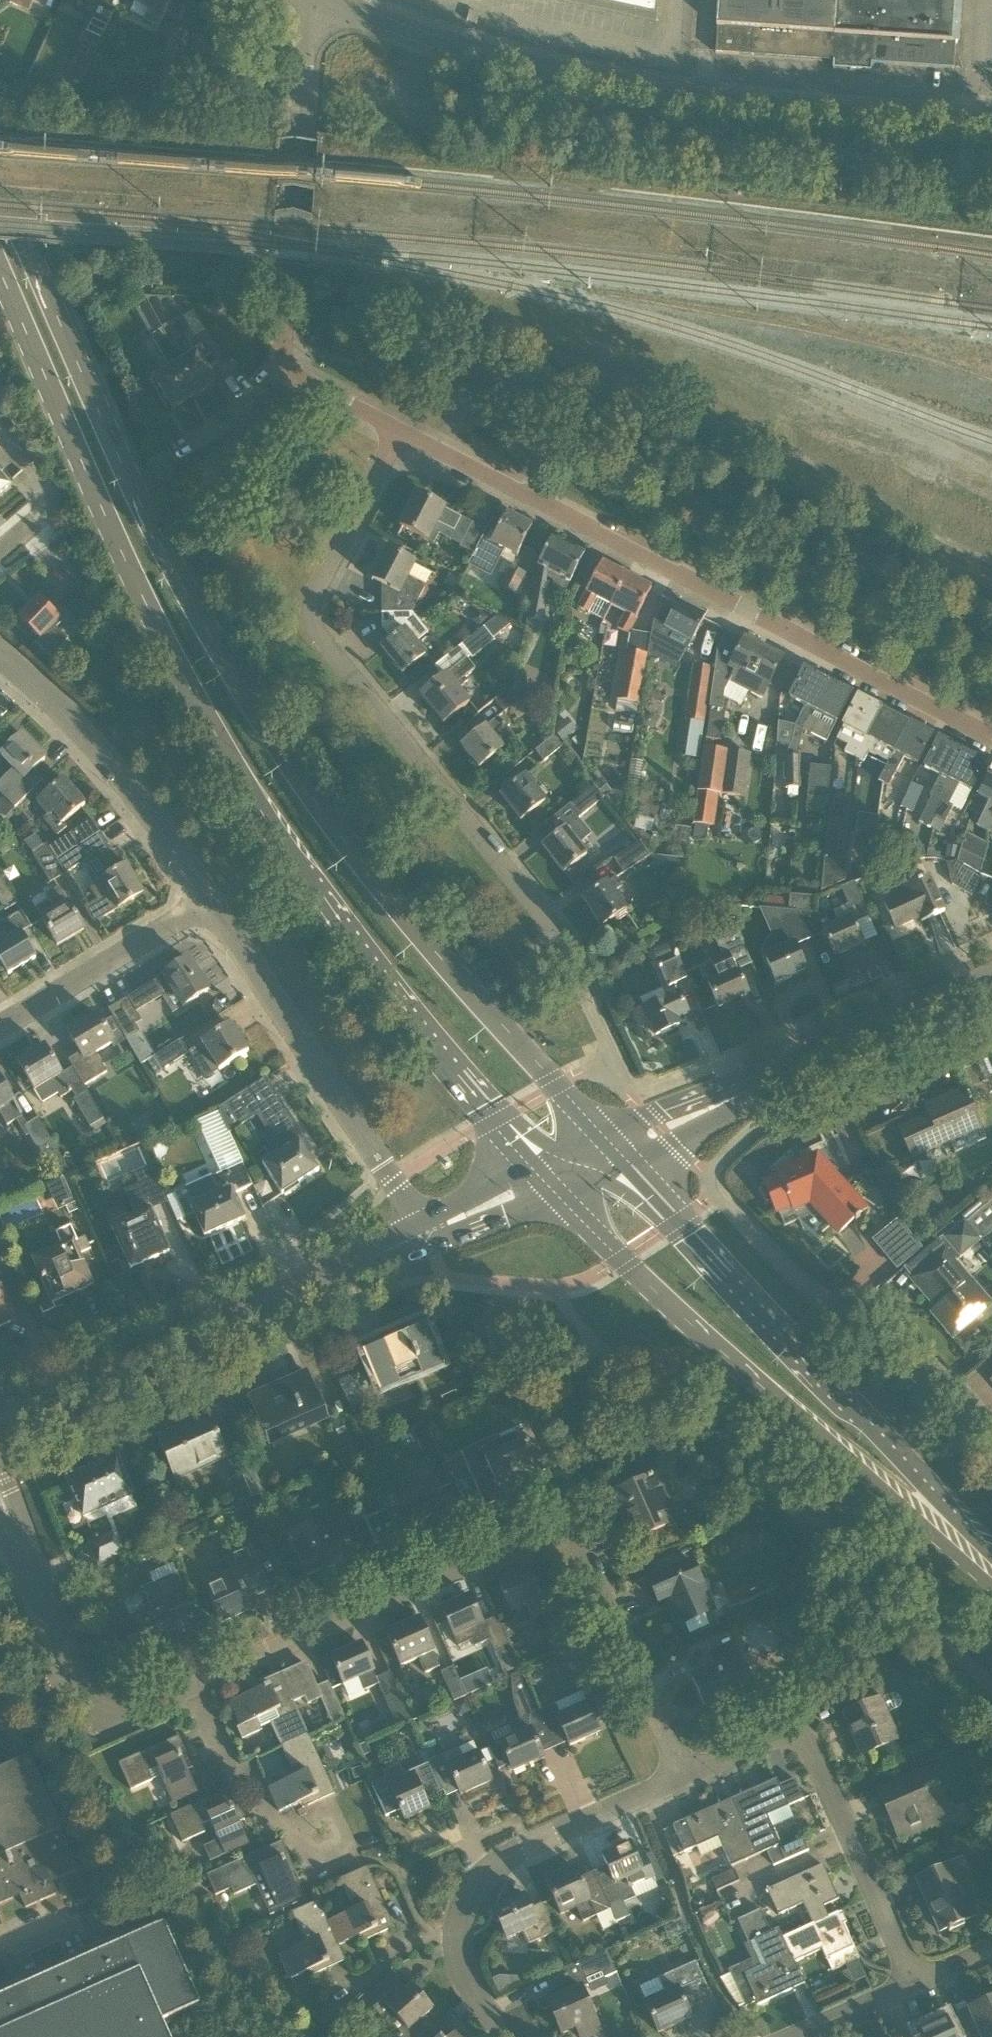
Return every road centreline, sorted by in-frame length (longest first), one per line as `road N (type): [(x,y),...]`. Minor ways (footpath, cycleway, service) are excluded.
road 1 (primary): [(609,1135),(363,856),(262,723),(178,577),(0,197)]
road 2 (primary): [(0,277),(172,655),(236,770),(304,876),(534,1168)]
road 3 (residential): [(614,1063),(547,917),(310,628),(307,609),(318,582),(403,433)]
road 4 (residential): [(991,567),(615,410),(349,358),(316,354),(290,370)]
road 5 (residential): [(685,1776),(586,1541),(566,1518),(544,1518),(192,1683)]
road 6 (unclassified): [(991,121),(667,93),(528,67),(321,0)]
road 7 (residential): [(991,736),(403,433)]
road 8 (primary): [(559,1196),(704,1341),(984,1560)]
road 9 (primary): [(984,1560),(633,1161)]
road 10 (residential): [(511,2036),(466,1987),(455,1926),(465,1893),(487,1861),(685,1776)]
road 11 (residential): [(685,1776),(802,1727),(816,1735),(918,1975)]
road 12 (residential): [(421,1233),(391,1178),(198,897)]
road 13 (tertiary): [(55,1397),(421,1233)]
road 14 (unclassified): [(290,370),(283,281),(312,0)]
road 15 (residential): [(198,897),(66,724),(0,663)]
road 16 (residential): [(192,1683),(111,1714),(95,1712),(19,1539)]
road 17 (tertiary): [(743,1097),(991,982)]
road 18 (residential): [(0,1016),(198,897)]
road 19 (residential): [(298,1825),(267,1834),(192,1683)]
road 20 (residential): [(991,1429),(878,1308)]
road 21 (residential): [(171,453),(290,370)]
road 22 (tertiary): [(421,1233),(471,1229),(559,1196)]
road 23 (tertiary): [(743,1097),(699,1101),(609,1135)]
road 24 (residential): [(793,2036),(918,1975)]
road 25 (tertiary): [(534,1168),(463,1200),(421,1233)]
road 26 (residential): [(403,433),(290,370)]
road 27 (tertiary): [(633,1161),(713,1123),(743,1097)]

